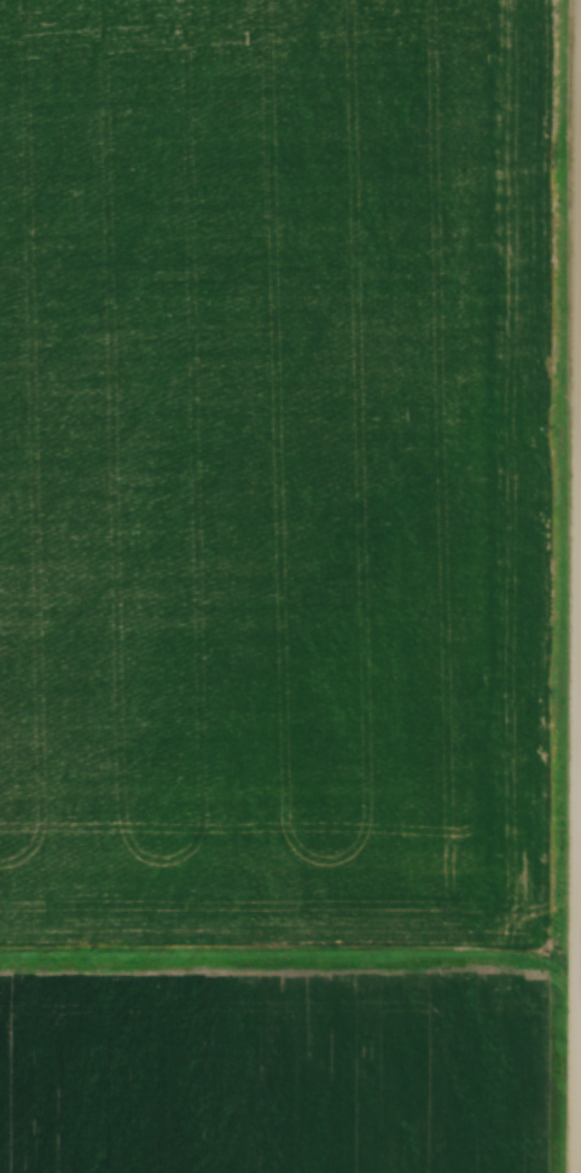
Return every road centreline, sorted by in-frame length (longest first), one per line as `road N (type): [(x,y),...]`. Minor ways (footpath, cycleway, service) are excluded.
road 1 (residential): [(577,1172),(578,0)]

